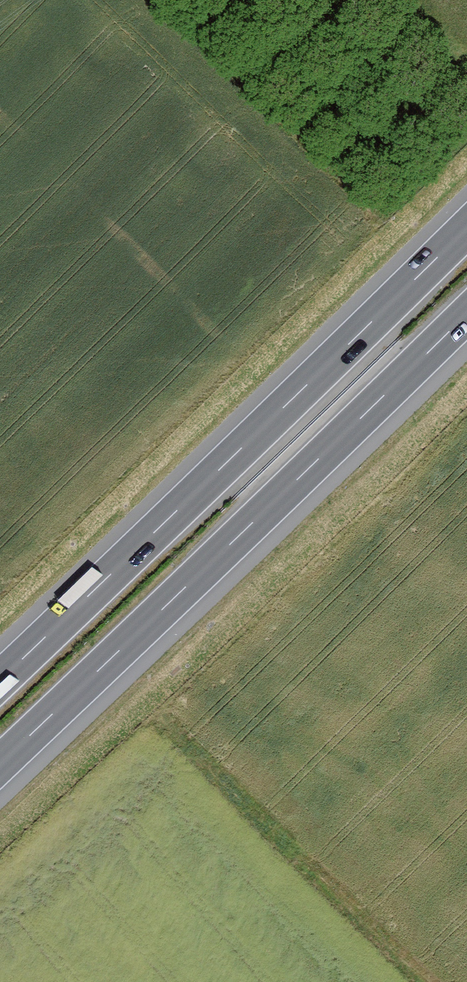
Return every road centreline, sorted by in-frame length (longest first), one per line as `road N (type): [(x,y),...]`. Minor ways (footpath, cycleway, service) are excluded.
road 1 (motorway): [(466,229),(0,680)]
road 2 (motorway): [(0,763),(466,314)]

